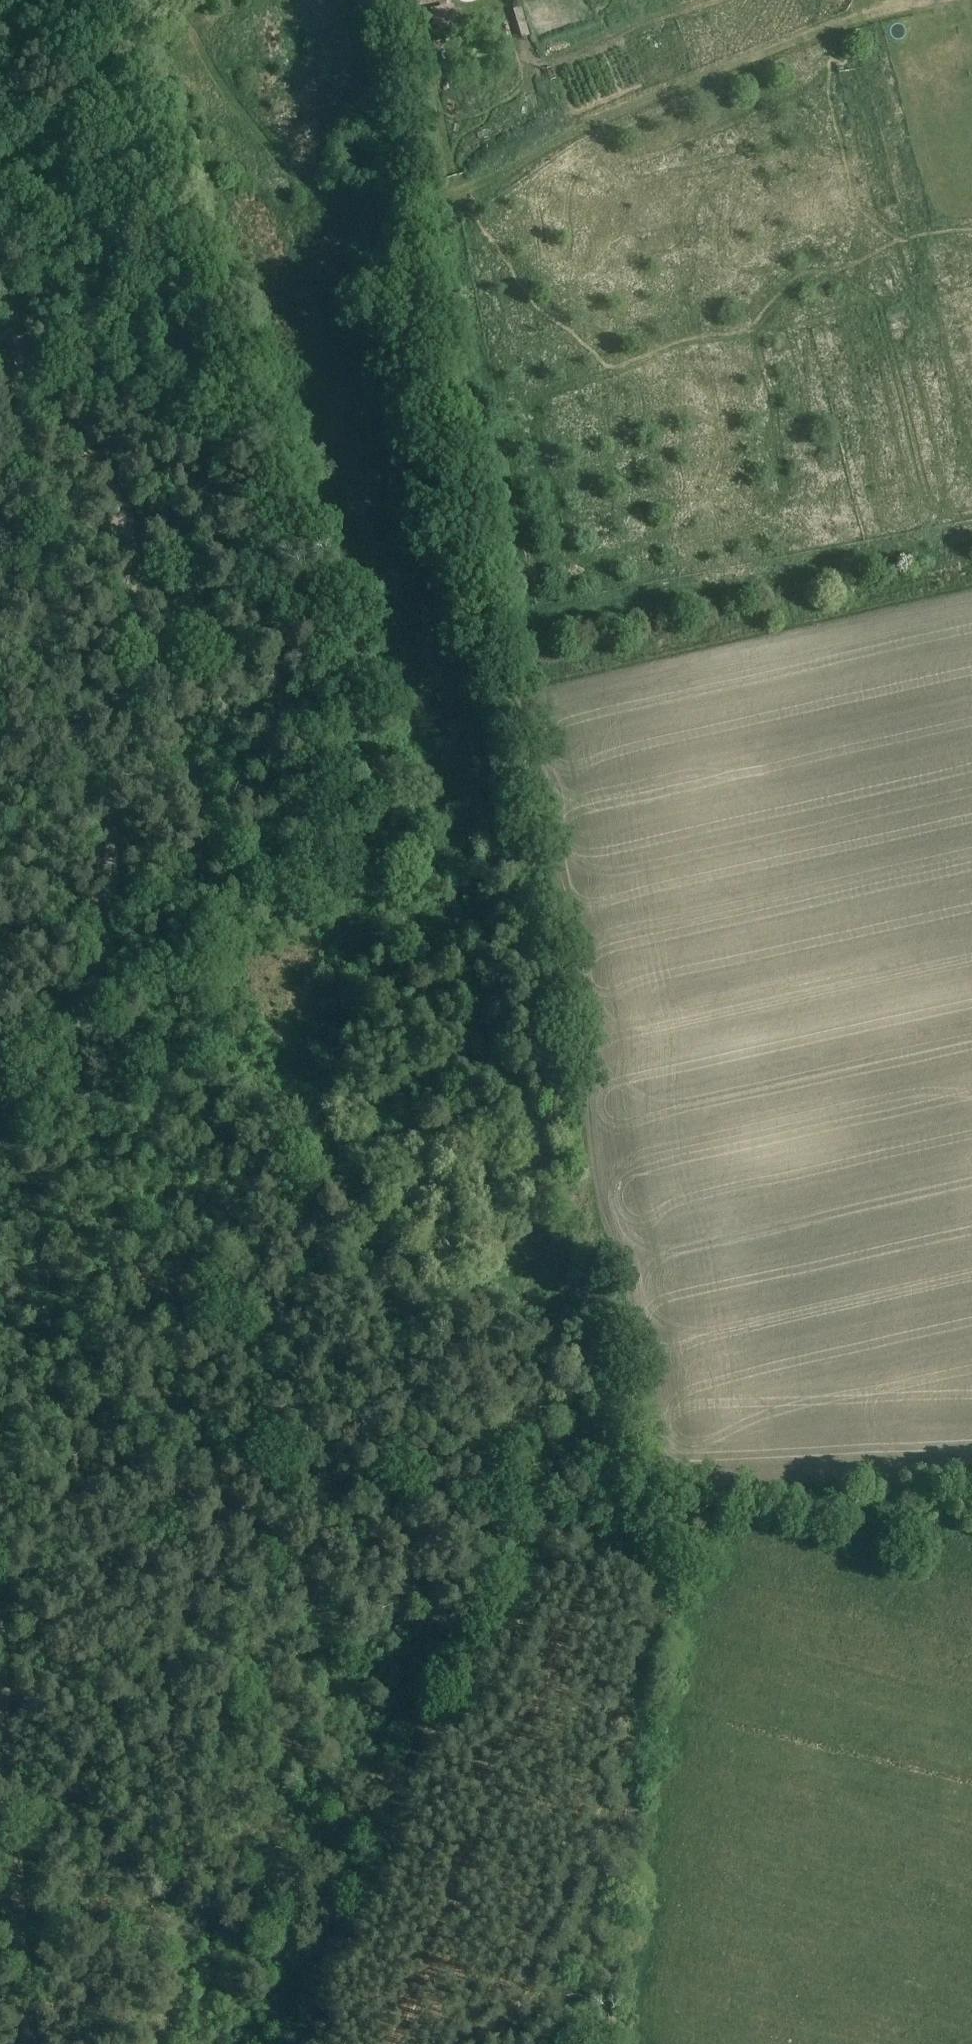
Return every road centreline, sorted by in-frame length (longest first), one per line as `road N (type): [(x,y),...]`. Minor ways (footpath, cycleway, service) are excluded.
road 1 (track): [(0,299),(17,347),(107,481),(125,533),(99,968),(67,1035),(0,1120)]
road 2 (track): [(184,0),(331,207),(371,202),(407,173),(446,172)]
road 3 (track): [(0,1684),(31,2043)]

